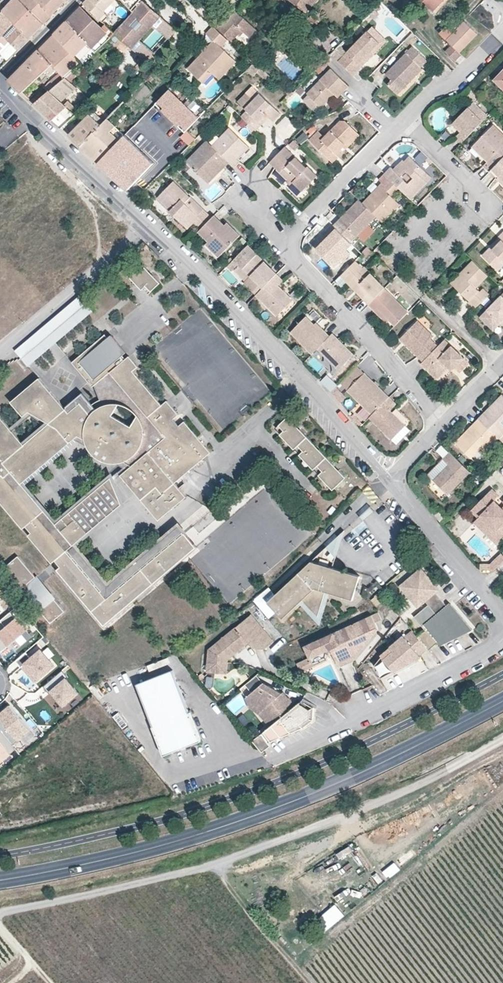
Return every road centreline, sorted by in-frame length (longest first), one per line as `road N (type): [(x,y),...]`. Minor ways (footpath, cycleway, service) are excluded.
road 1 (residential): [(0,86),(308,383),(389,481)]
road 2 (secondary): [(0,880),(229,824),(399,754),(502,700)]
road 3 (track): [(0,913),(209,867),(406,791),(502,739)]
road 4 (residential): [(280,245),(445,421)]
road 5 (residential): [(393,130),(280,245)]
road 6 (residential): [(389,481),(482,588)]
road 7 (residential): [(502,33),(405,119)]
road 8 (residential): [(492,207),(405,119)]

